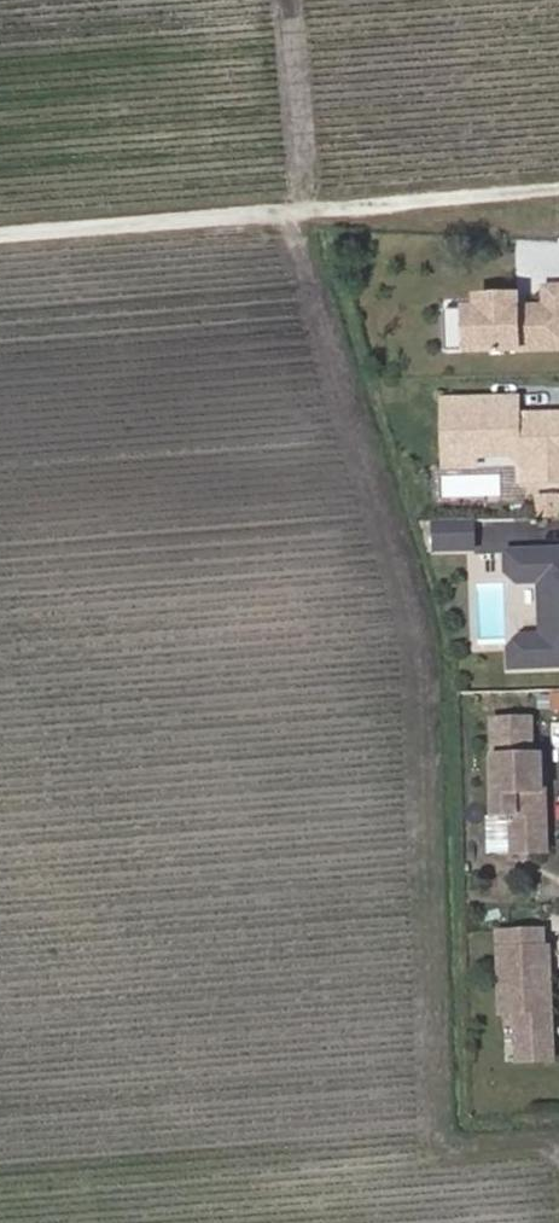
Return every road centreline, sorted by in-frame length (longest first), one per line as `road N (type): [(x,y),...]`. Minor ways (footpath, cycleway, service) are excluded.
road 1 (track): [(0,233),(558,188)]

